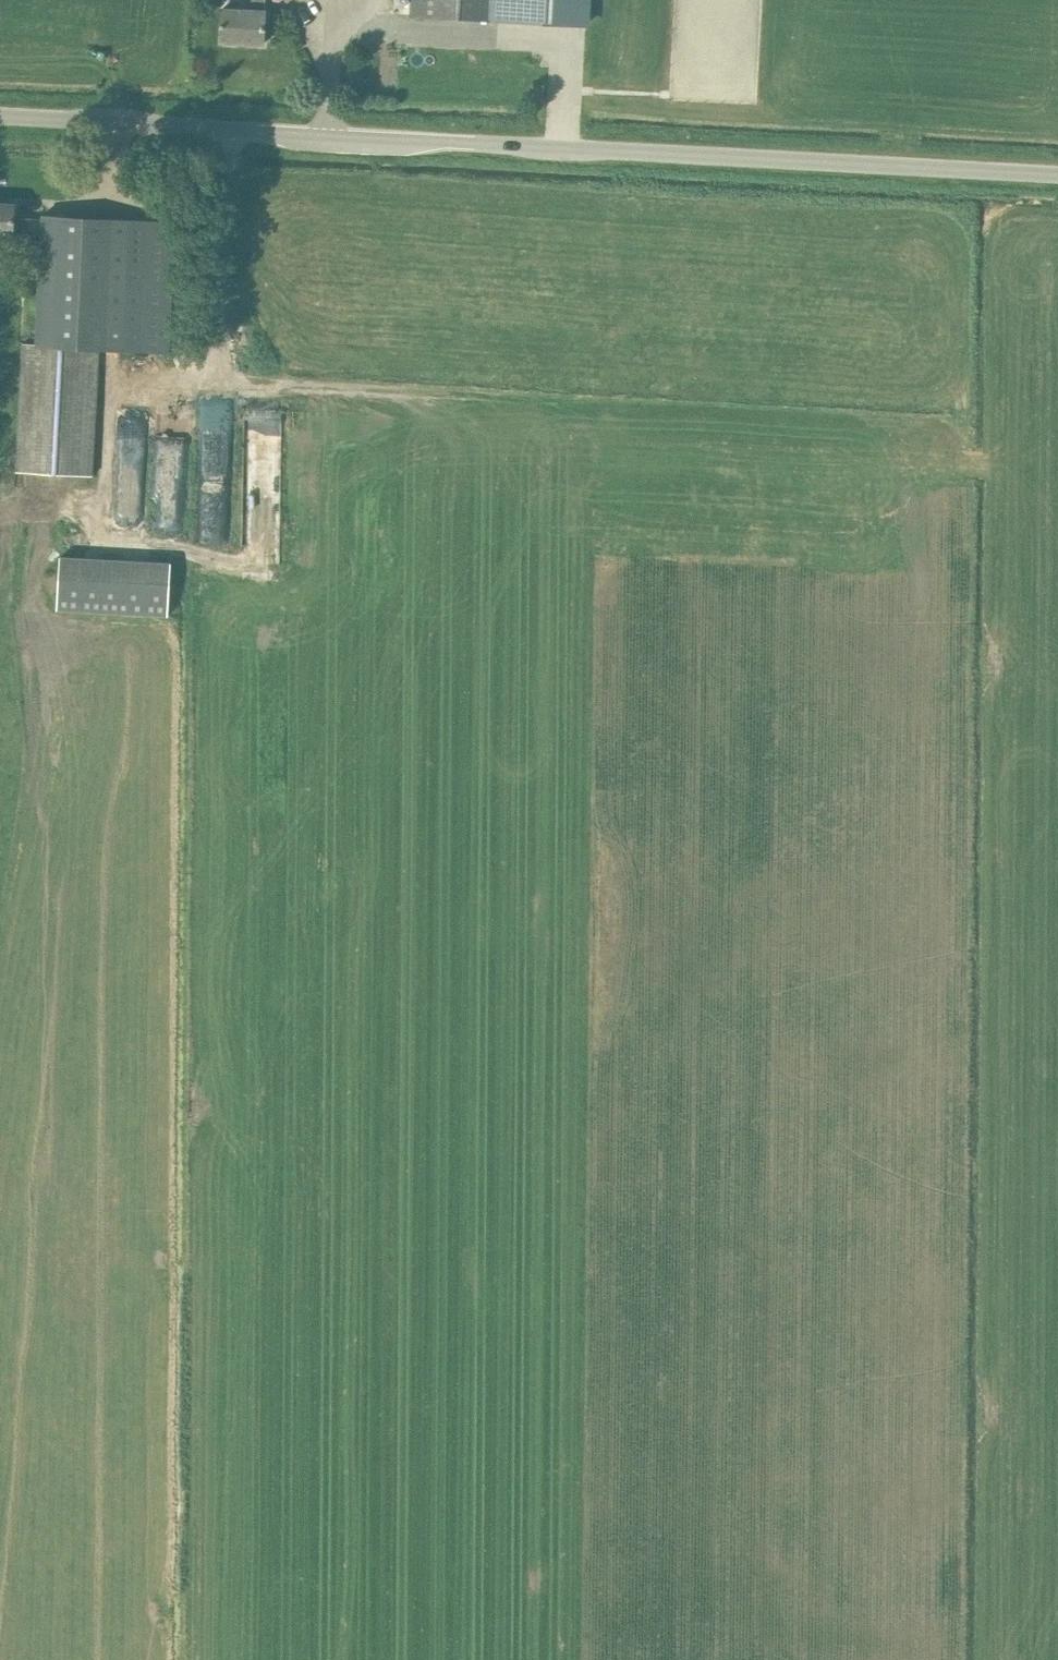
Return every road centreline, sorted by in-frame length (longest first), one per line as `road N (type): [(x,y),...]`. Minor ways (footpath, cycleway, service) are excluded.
road 1 (unclassified): [(1057,177),(0,112)]

